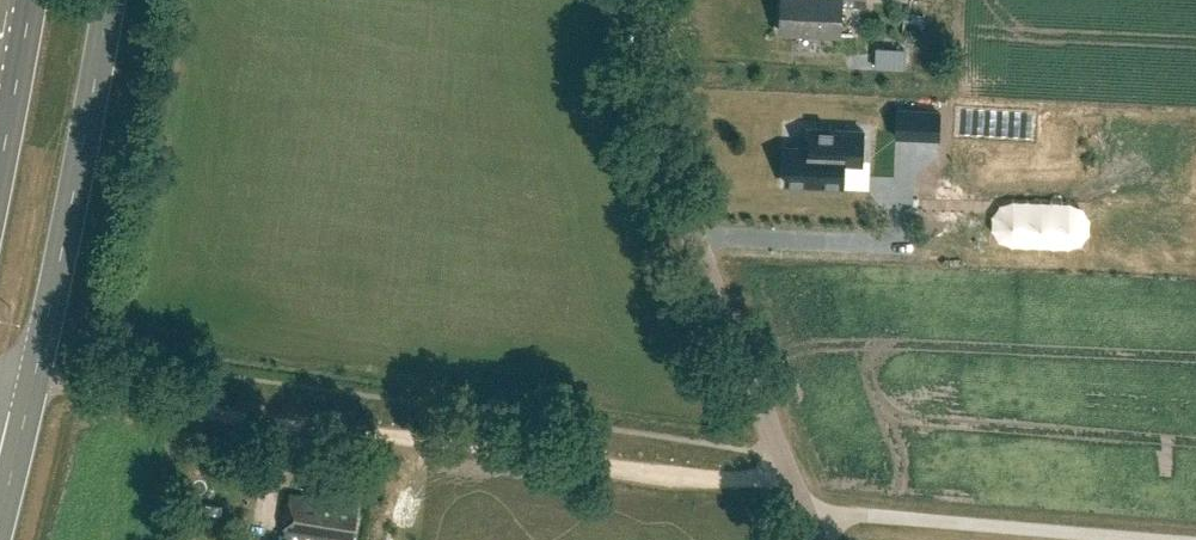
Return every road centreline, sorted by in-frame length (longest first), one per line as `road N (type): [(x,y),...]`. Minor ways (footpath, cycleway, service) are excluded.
road 1 (track): [(158,402),(743,482),(789,472)]
road 2 (unclassified): [(809,523),(677,198),(644,0)]
road 3 (primary): [(34,381),(109,0)]
road 4 (unclassified): [(1165,539),(864,514),(809,523)]
road 5 (primary): [(31,0),(0,161)]
road 6 (primary): [(0,524),(34,381)]
road 7 (unclassified): [(158,402),(34,381)]

